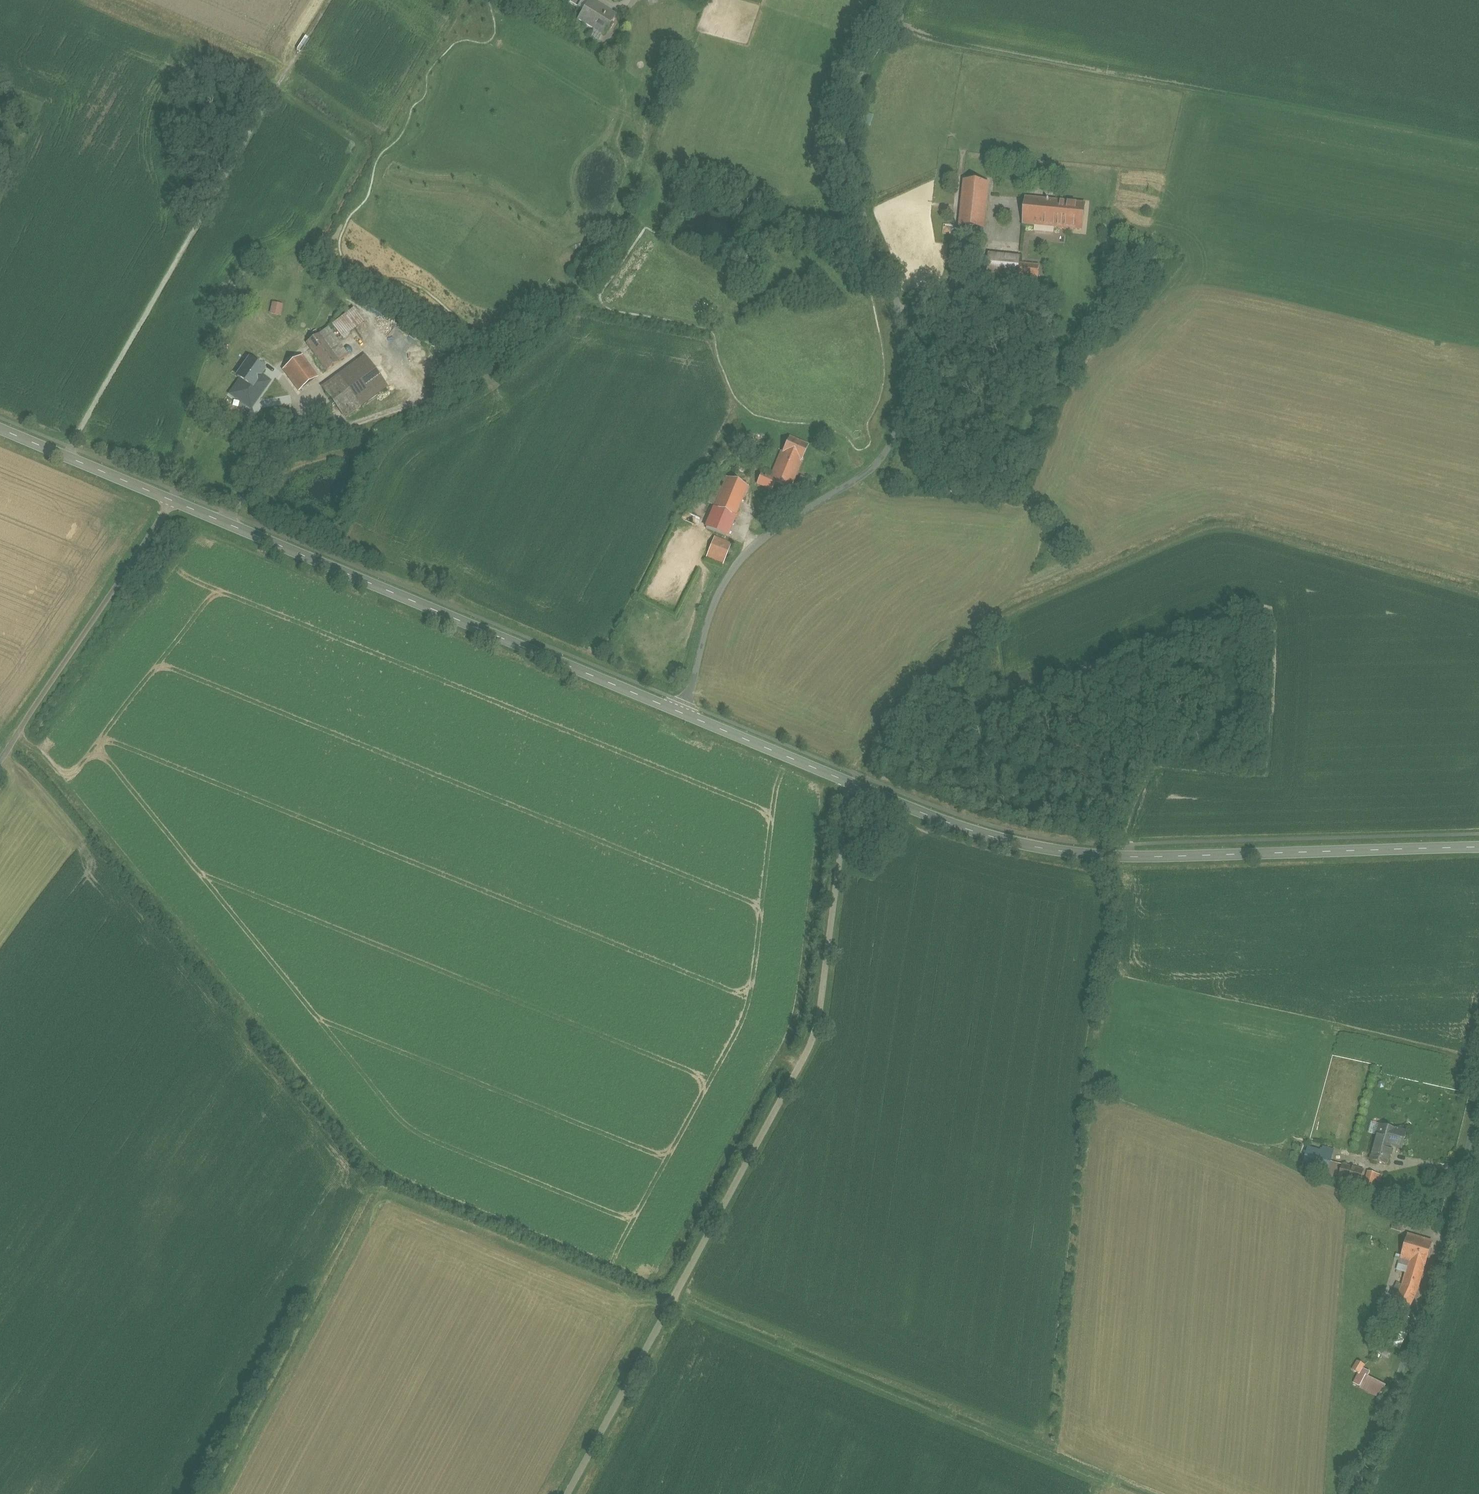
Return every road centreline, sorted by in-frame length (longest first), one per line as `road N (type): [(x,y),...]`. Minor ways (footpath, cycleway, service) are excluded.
road 1 (unclassified): [(899,0),(854,96),(845,140),(850,183),(904,326),(903,414),(890,449),(864,477),(745,556),(710,615),(684,714)]
road 2 (unclassified): [(855,784),(813,1039),(664,1300),(567,1493)]
road 3 (tertiary): [(1478,847),(1086,852),(1017,842),(855,784)]
road 4 (tertiary): [(684,714),(175,501)]
road 5 (unclassified): [(1355,1493),(1437,1274),(1478,1110)]
road 6 (unclassified): [(175,501),(0,764)]
road 7 (tertiary): [(175,501),(0,428)]
road 8 (tertiary): [(855,784),(684,714)]

